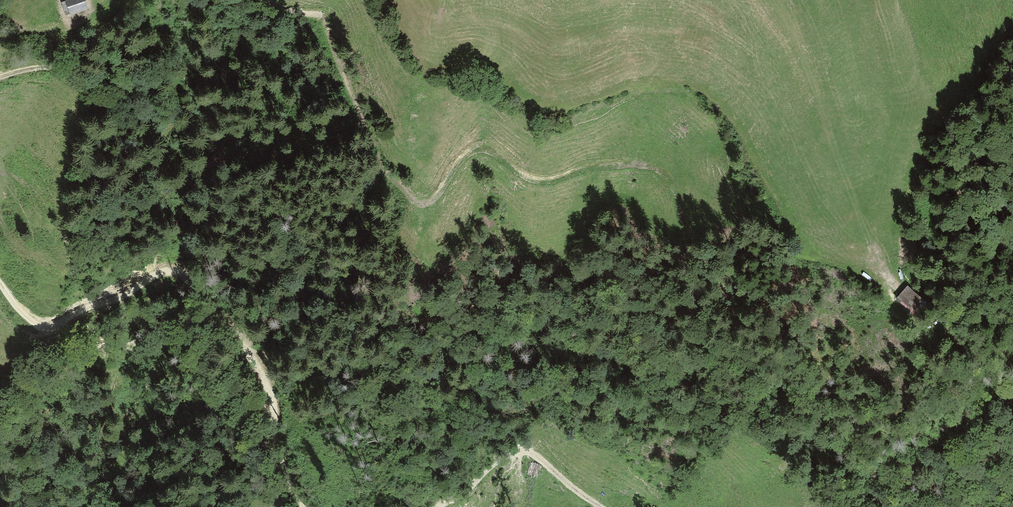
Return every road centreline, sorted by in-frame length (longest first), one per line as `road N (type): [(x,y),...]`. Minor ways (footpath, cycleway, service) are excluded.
road 1 (track): [(268,0),(320,17),(383,169),(414,202),(432,201),(478,152),(537,181),(599,166),(653,167),(673,183),(693,248),(718,275)]
road 2 (track): [(0,282),(25,316),(46,329),(158,276),(185,279),(270,392),(278,454),(300,506)]
road 3 (track): [(774,0),(890,278)]
road 4 (track): [(438,506),(516,453),(536,457),(600,506)]
road 5 (track): [(139,0),(63,68),(0,78)]

